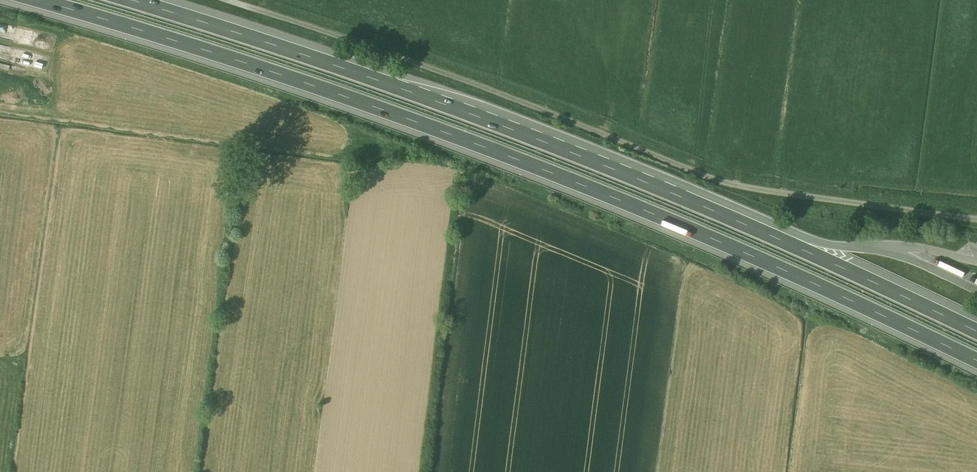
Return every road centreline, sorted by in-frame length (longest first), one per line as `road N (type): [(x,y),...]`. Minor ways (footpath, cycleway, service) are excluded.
road 1 (motorway): [(45,0),(296,77),(525,159),(757,254),(976,359)]
road 2 (unclassified): [(239,0),(401,53),(722,179),(976,217)]
road 3 (motorway): [(673,192),(302,47),(147,0)]
road 4 (motorway): [(976,328),(673,192)]
road 5 (motorway): [(868,246),(805,239),(690,190),(673,192)]

